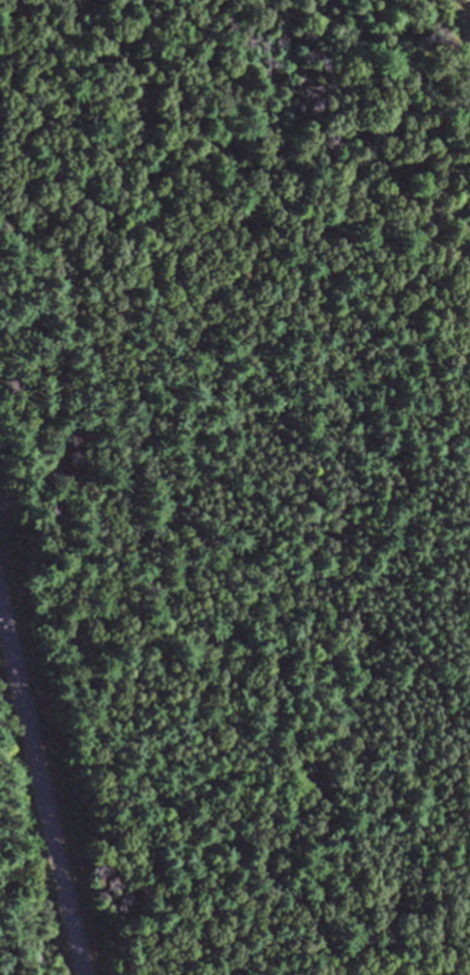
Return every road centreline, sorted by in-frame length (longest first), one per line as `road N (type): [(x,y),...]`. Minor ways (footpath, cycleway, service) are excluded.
road 1 (residential): [(85,974),(0,625)]

